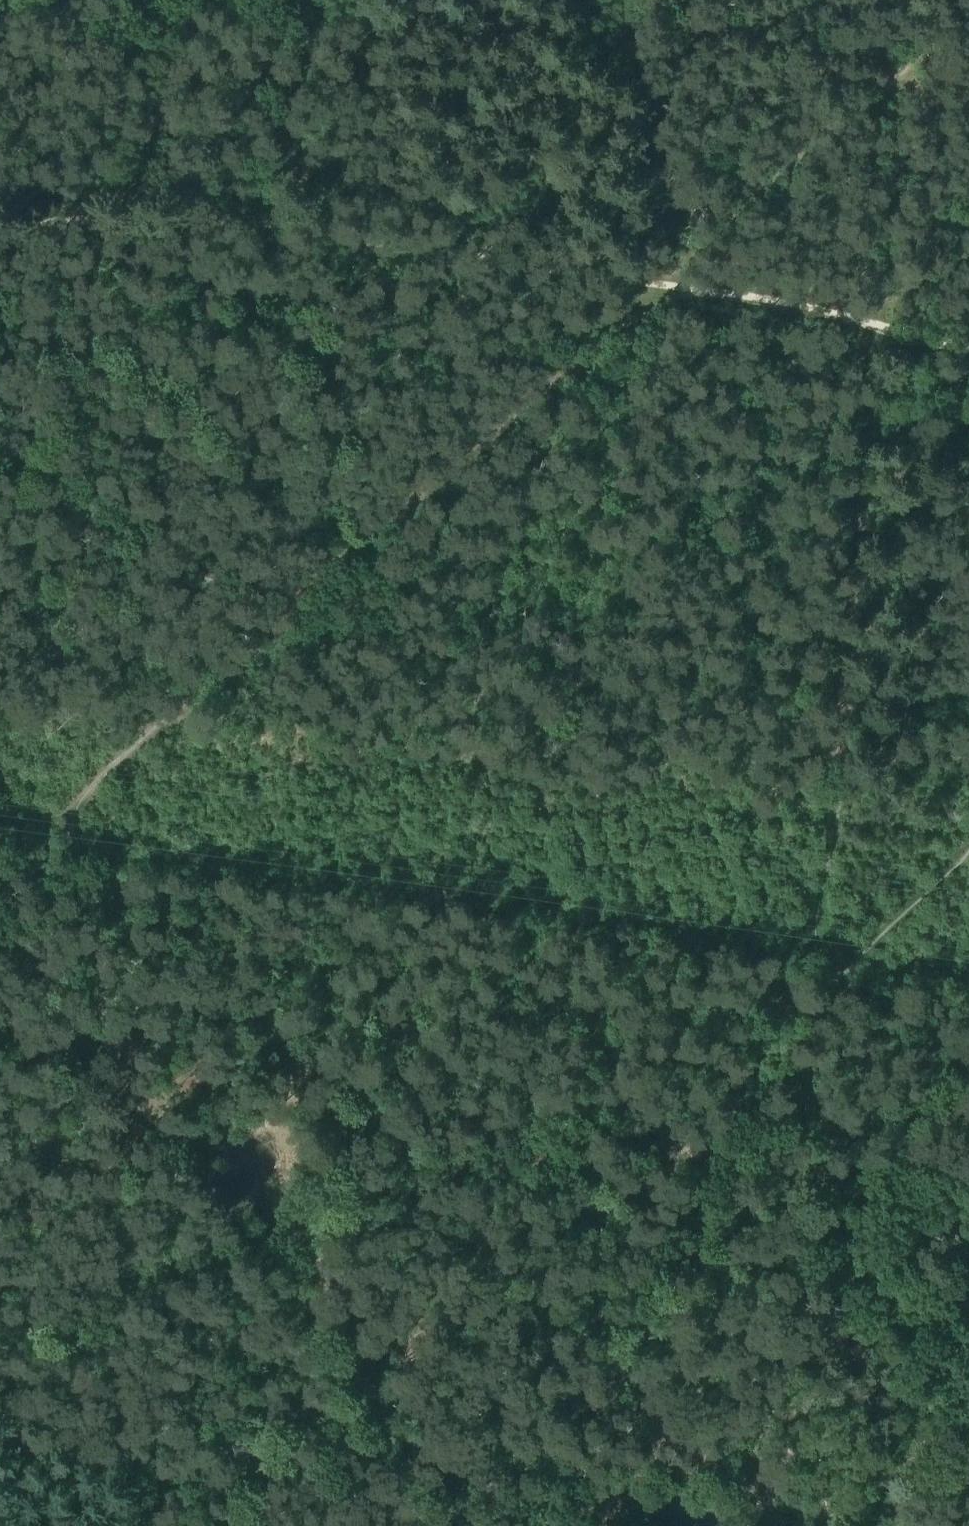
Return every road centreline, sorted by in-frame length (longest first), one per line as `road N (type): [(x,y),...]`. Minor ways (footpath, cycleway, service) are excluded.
road 1 (track): [(968,1402),(804,1283),(678,1171),(606,1149),(513,1171),(491,1168)]
road 2 (track): [(968,353),(651,292)]

